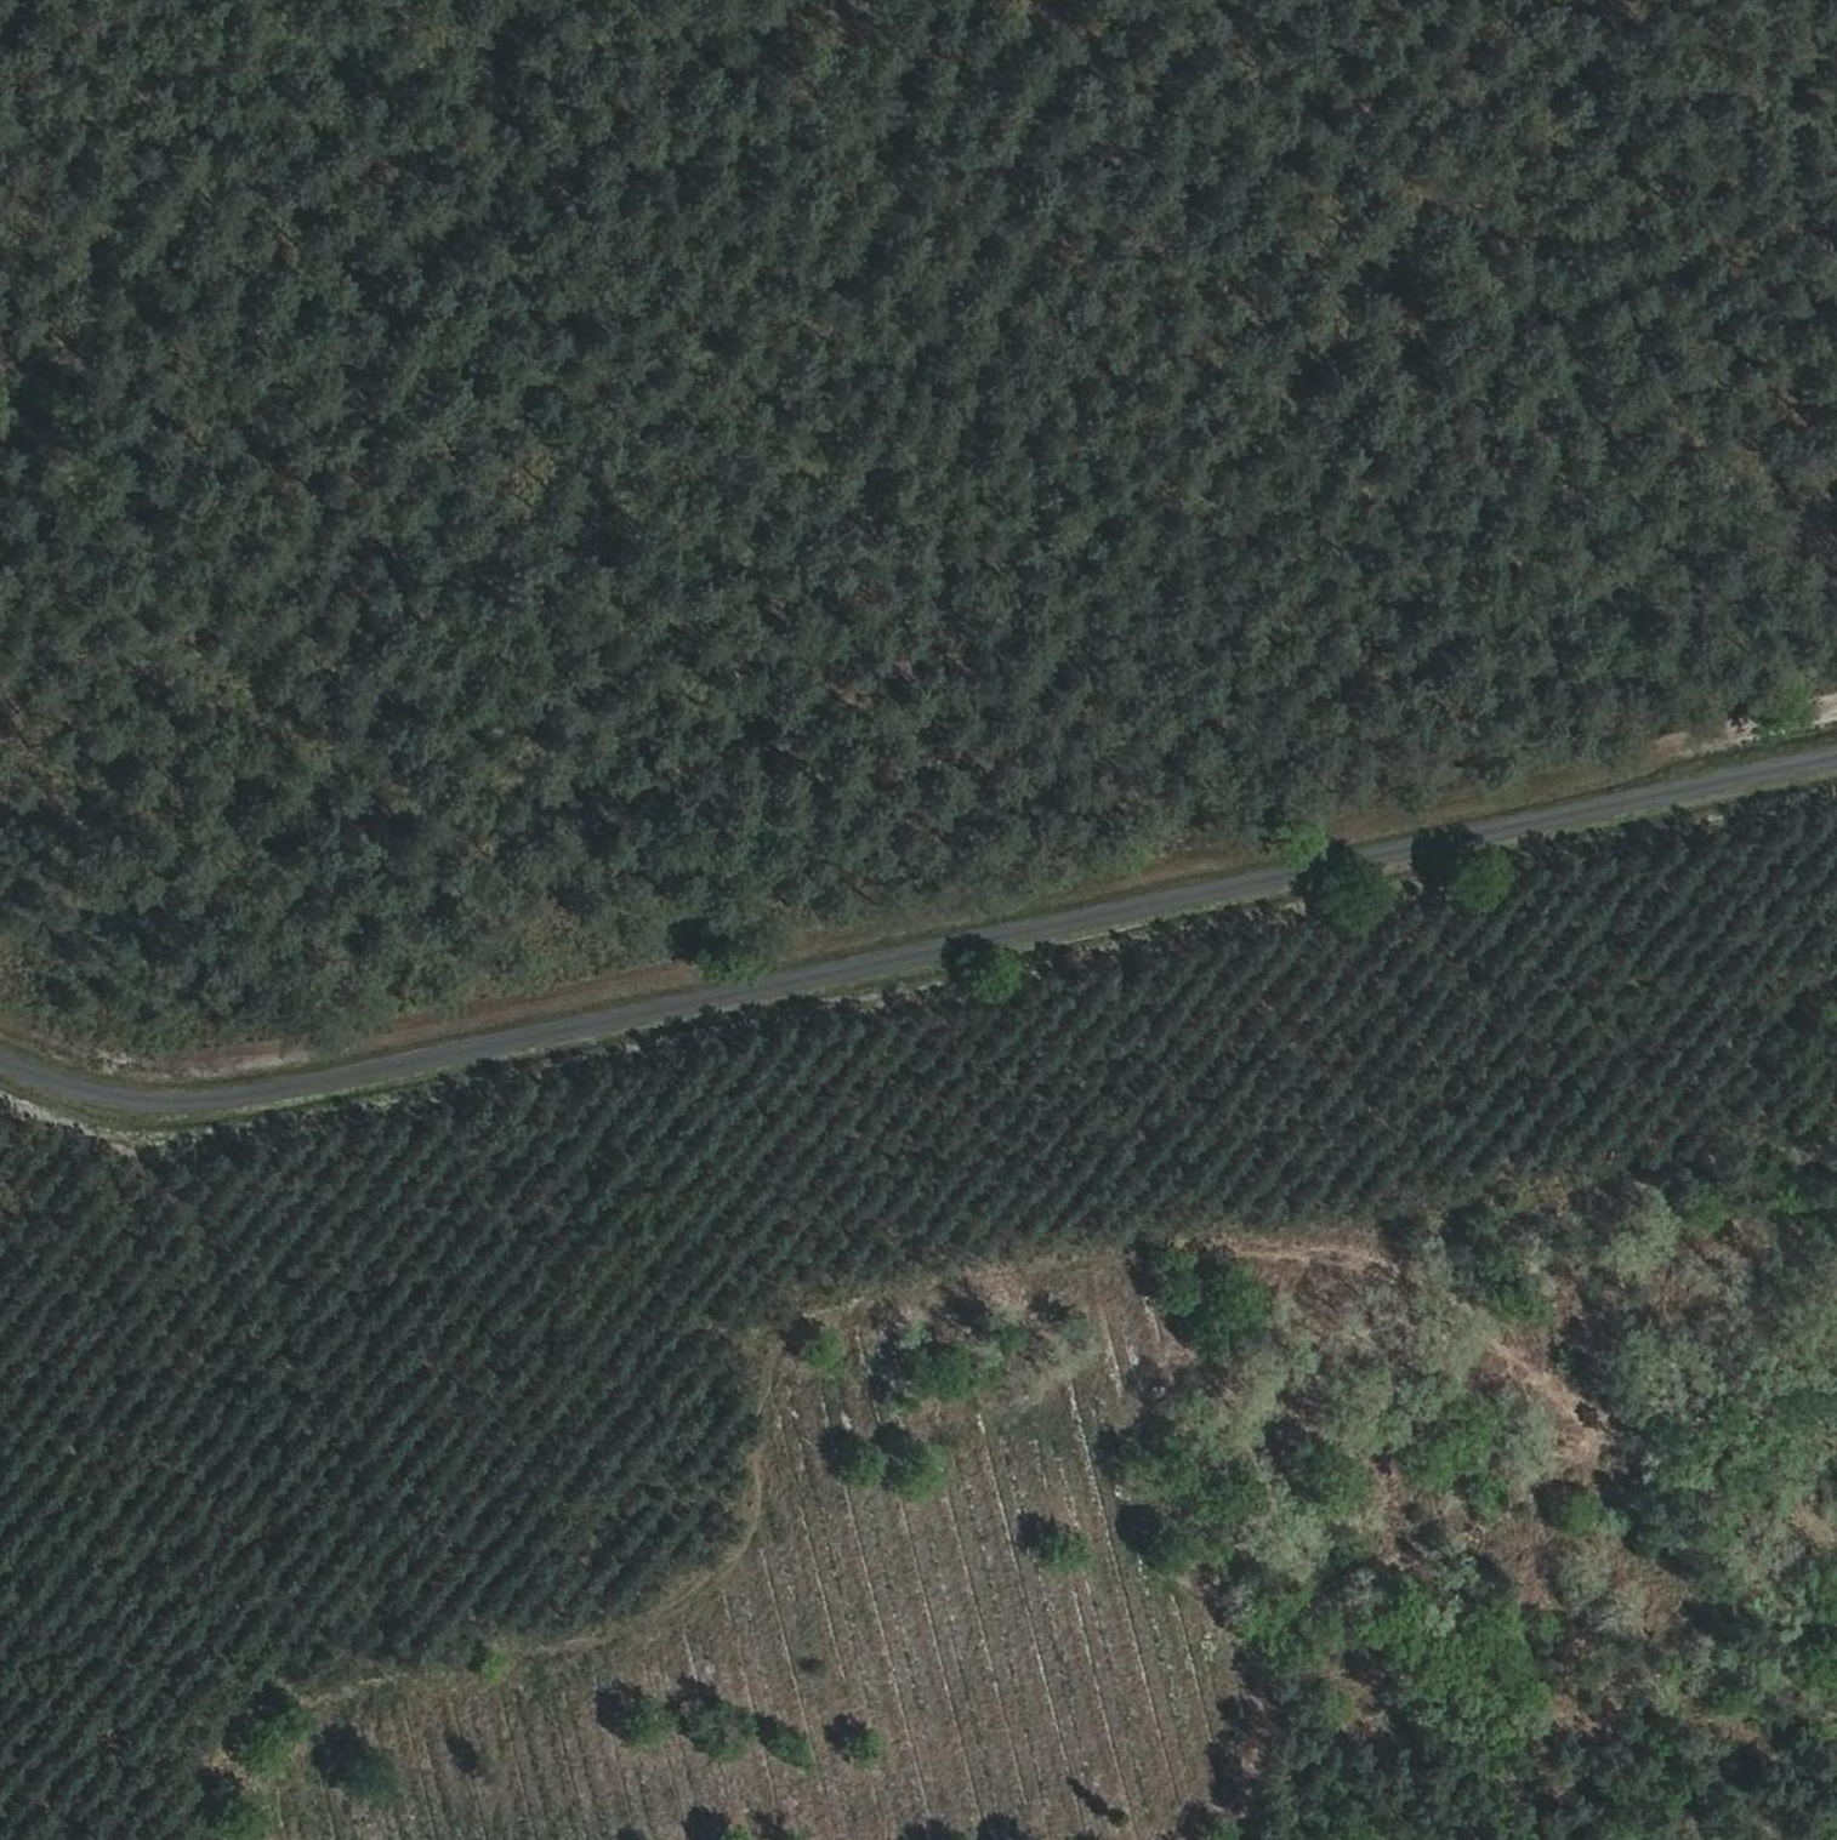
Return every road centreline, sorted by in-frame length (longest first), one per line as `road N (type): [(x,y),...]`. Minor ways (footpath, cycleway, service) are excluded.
road 1 (unclassified): [(1836,751),(268,1085),(164,1100),(74,1088),(0,1054)]
road 2 (track): [(1836,1499),(1818,1491),(1786,1427),(1641,1438)]

